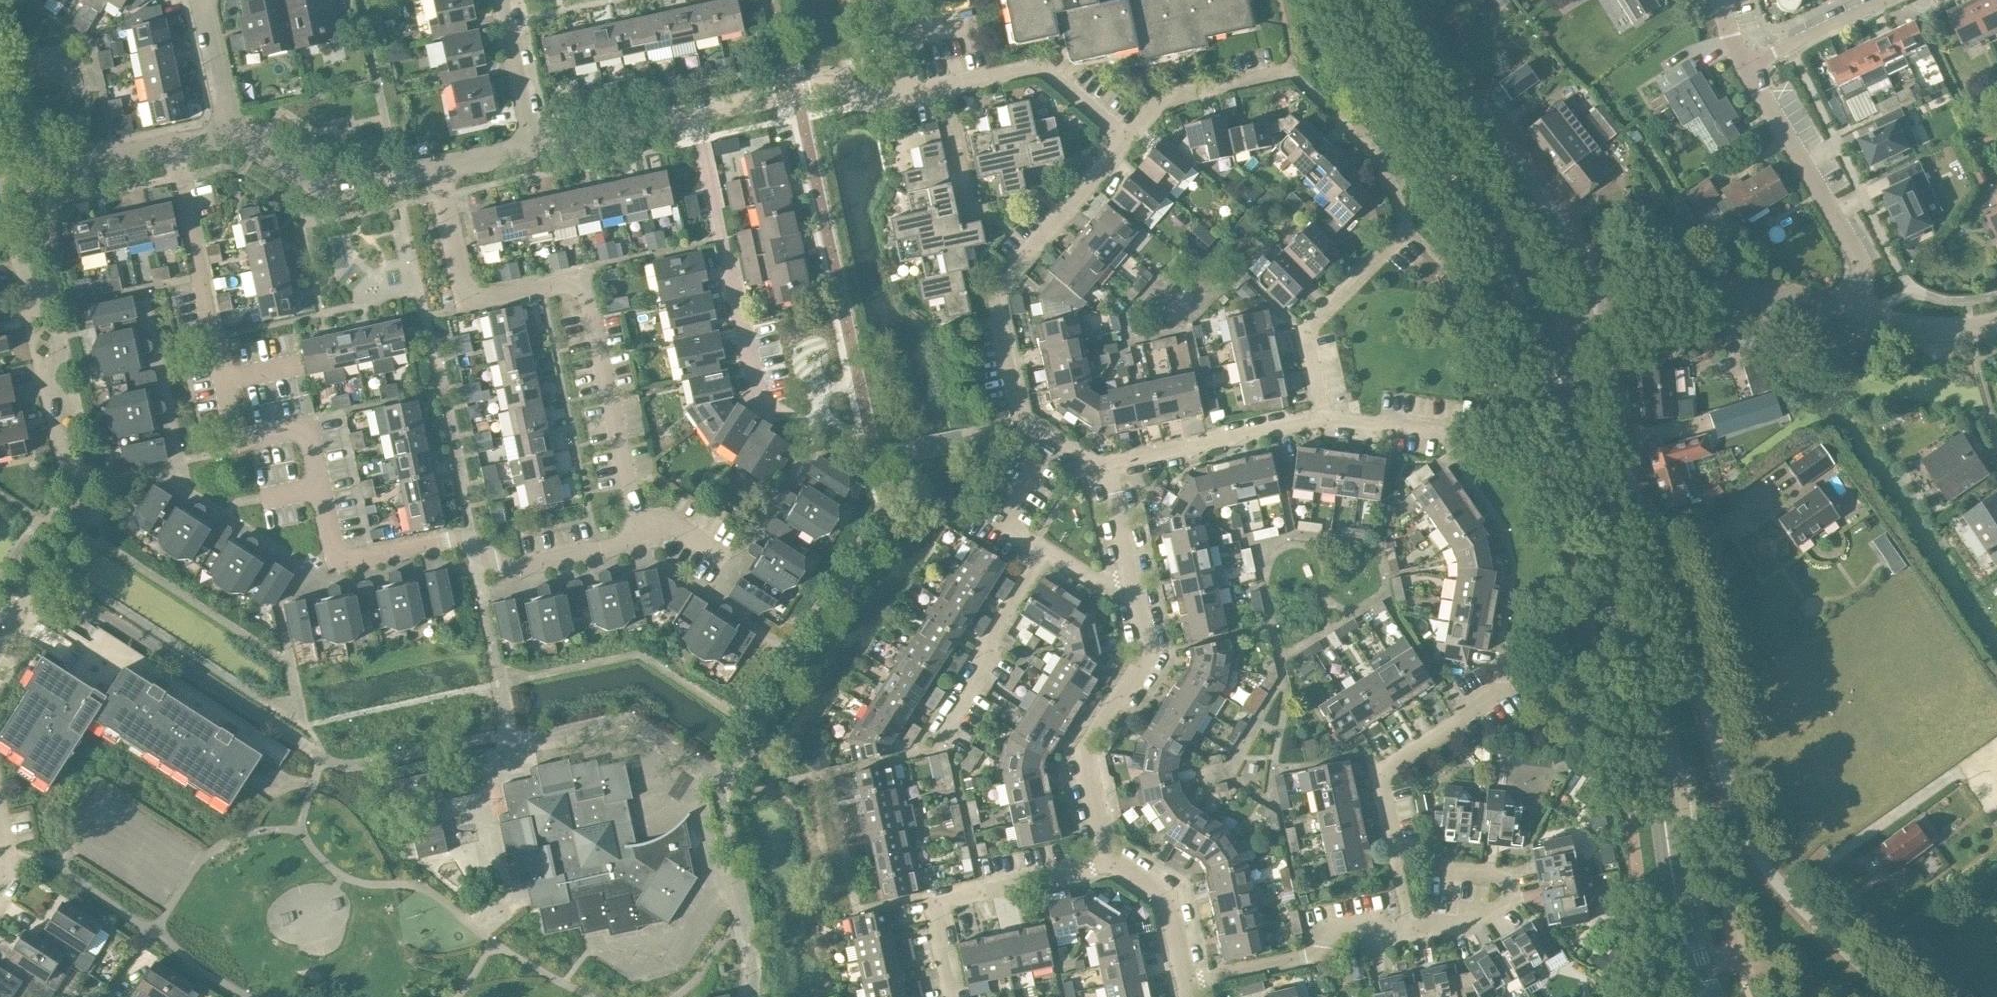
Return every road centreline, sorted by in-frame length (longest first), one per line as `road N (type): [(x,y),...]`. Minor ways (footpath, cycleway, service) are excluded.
road 1 (residential): [(173,146),(237,439),(307,423),(335,554),(347,560),(449,538),(512,568),(621,545),(636,517),(582,280),(466,298),(438,169)]
road 2 (residential): [(1636,502),(1681,619),(1747,838),(1819,927),(1897,996)]
road 3 (residential): [(41,585),(87,507),(60,452),(41,252),(66,168)]
road 4 (residential): [(1108,465),(1025,424),(995,294),(1125,141)]
road 5 (tertiary): [(1676,908),(1659,776),(1598,515)]
road 6 (residential): [(1602,320),(1583,253),(1406,0)]
road 7 (residential): [(1336,121),(1374,155),(1405,230),(1304,329),(1322,414)]
road 8 (residential): [(692,115),(758,401),(787,421)]
road 9 (residential): [(939,737),(989,659),(990,630),(1043,550),(1101,586),(1132,581)]
road 10 (residential): [(1108,861),(1085,750),(1143,656),(1132,581)]
road 11 (residential): [(1857,316),(1863,265),(1745,65)]
road 12 (residential): [(955,996),(935,900),(1108,861)]
road 13 (residential): [(1602,320),(1698,287),(1857,316)]
road 14 (residential): [(1125,141),(1039,69),(909,95)]
road 15 (residential): [(1187,984),(1310,957),(1329,933),(1368,924),(1410,929)]
road 16 (residential): [(230,133),(320,188),(438,169)]
road 17 (residential): [(1322,414),(1108,465)]
road 18 (residential): [(842,295),(798,90)]
road 19 (tertiary): [(1450,171),(1343,0)]
road 20 (tertiary): [(1556,337),(1483,199),(1450,171)]
road 21 (tertiary): [(1450,171),(1524,351)]
road 22 (residential): [(1602,320),(1636,502)]
road 23 (tertiary): [(1598,515),(1556,337)]
road 24 (residential): [(1125,141),(1160,101),(1287,75)]
road 25 (tertiary): [(1524,351),(1598,515)]
road 26 (residential): [(536,149),(692,115)]
road 27 (residential): [(1187,984),(1168,896),(1108,861)]
road 28 (residential): [(536,149),(505,0)]
road 29 (residential): [(1745,65),(1879,0)]
road 30 (residential): [(1857,316),(1969,329),(1996,321)]
road 31 (residential): [(203,0),(230,133)]
road 32 (residential): [(1455,432),(1322,414)]

